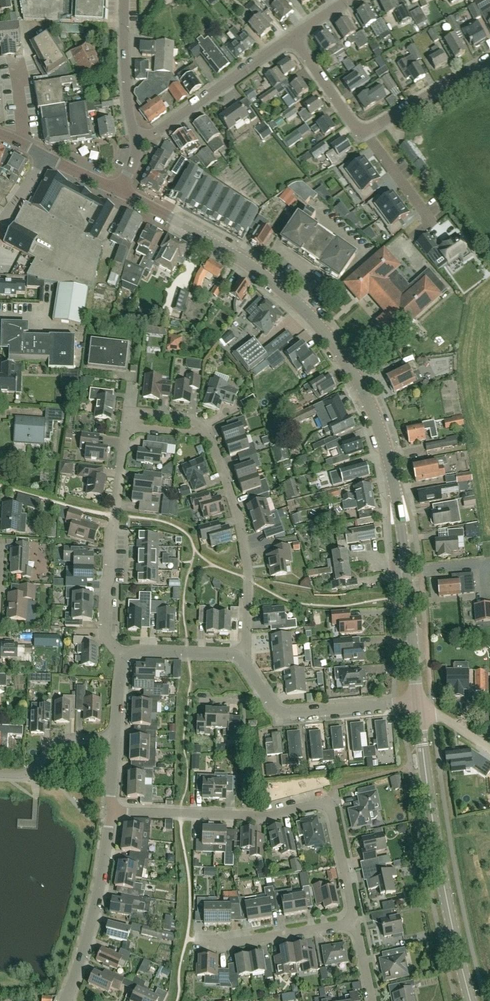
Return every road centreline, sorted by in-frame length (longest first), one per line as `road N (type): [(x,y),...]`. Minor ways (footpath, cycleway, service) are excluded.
road 1 (tertiary): [(419,702),(396,497),(358,379),(328,335),(262,271),(118,190)]
road 2 (unclassified): [(355,924),(326,804),(265,816),(110,810)]
road 3 (residential): [(244,657),(246,551),(218,454),(193,417),(128,411)]
road 4 (tertiary): [(470,1000),(445,894),(419,702)]
road 5 (residential): [(126,657),(104,636),(128,411)]
road 6 (residential): [(110,810),(91,922),(65,1000)]
road 7 (residential): [(135,137),(154,134),(291,38)]
road 8 (unclassified): [(395,704),(282,713),(244,657)]
road 9 (unclassified): [(199,941),(355,924)]
road 10 (residential): [(489,60),(359,134)]
road 11 (residential): [(135,137),(125,0)]
road 12 (residential): [(0,775),(37,768),(70,739),(115,739)]

